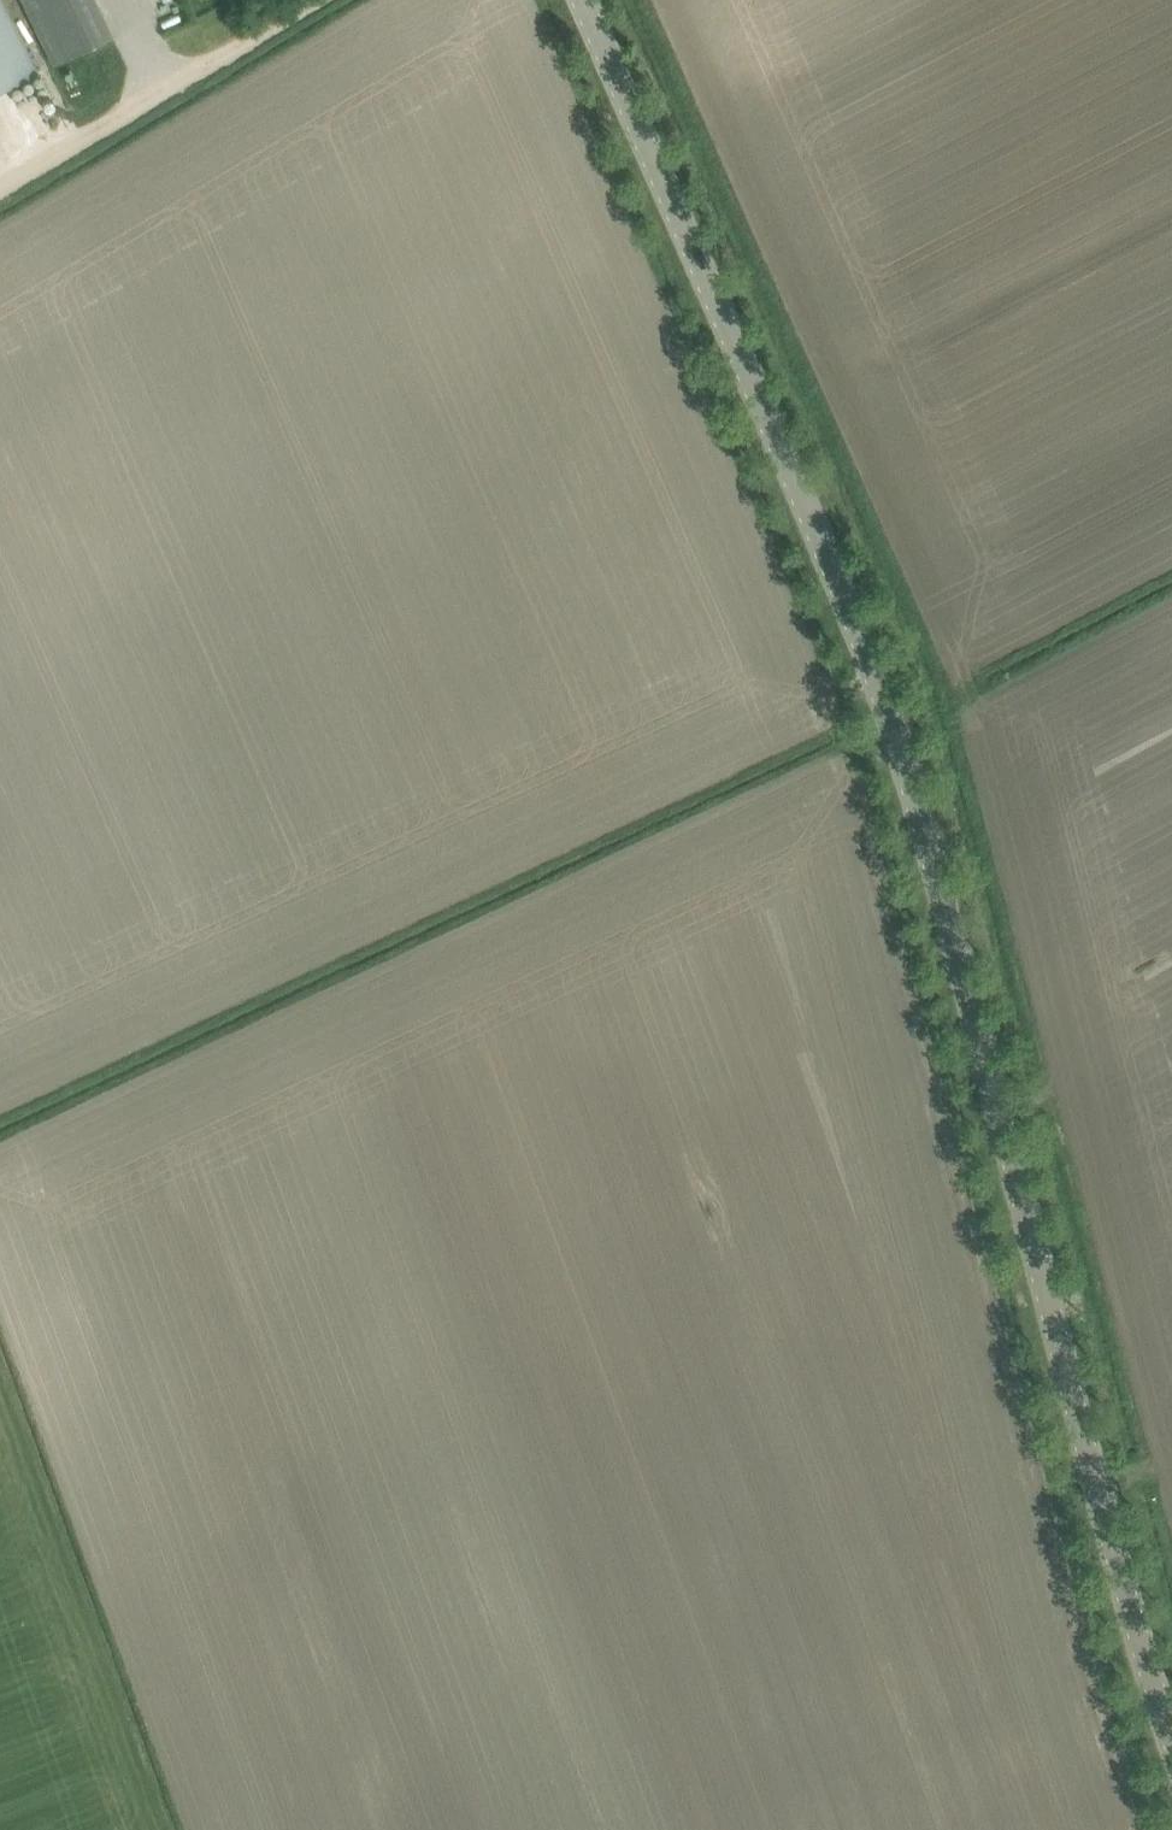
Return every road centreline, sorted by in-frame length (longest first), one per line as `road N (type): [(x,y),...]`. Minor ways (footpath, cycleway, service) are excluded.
road 1 (tertiary): [(1171,1739),(1130,1623),(892,707),(583,0)]
road 2 (track): [(0,190),(319,0)]

